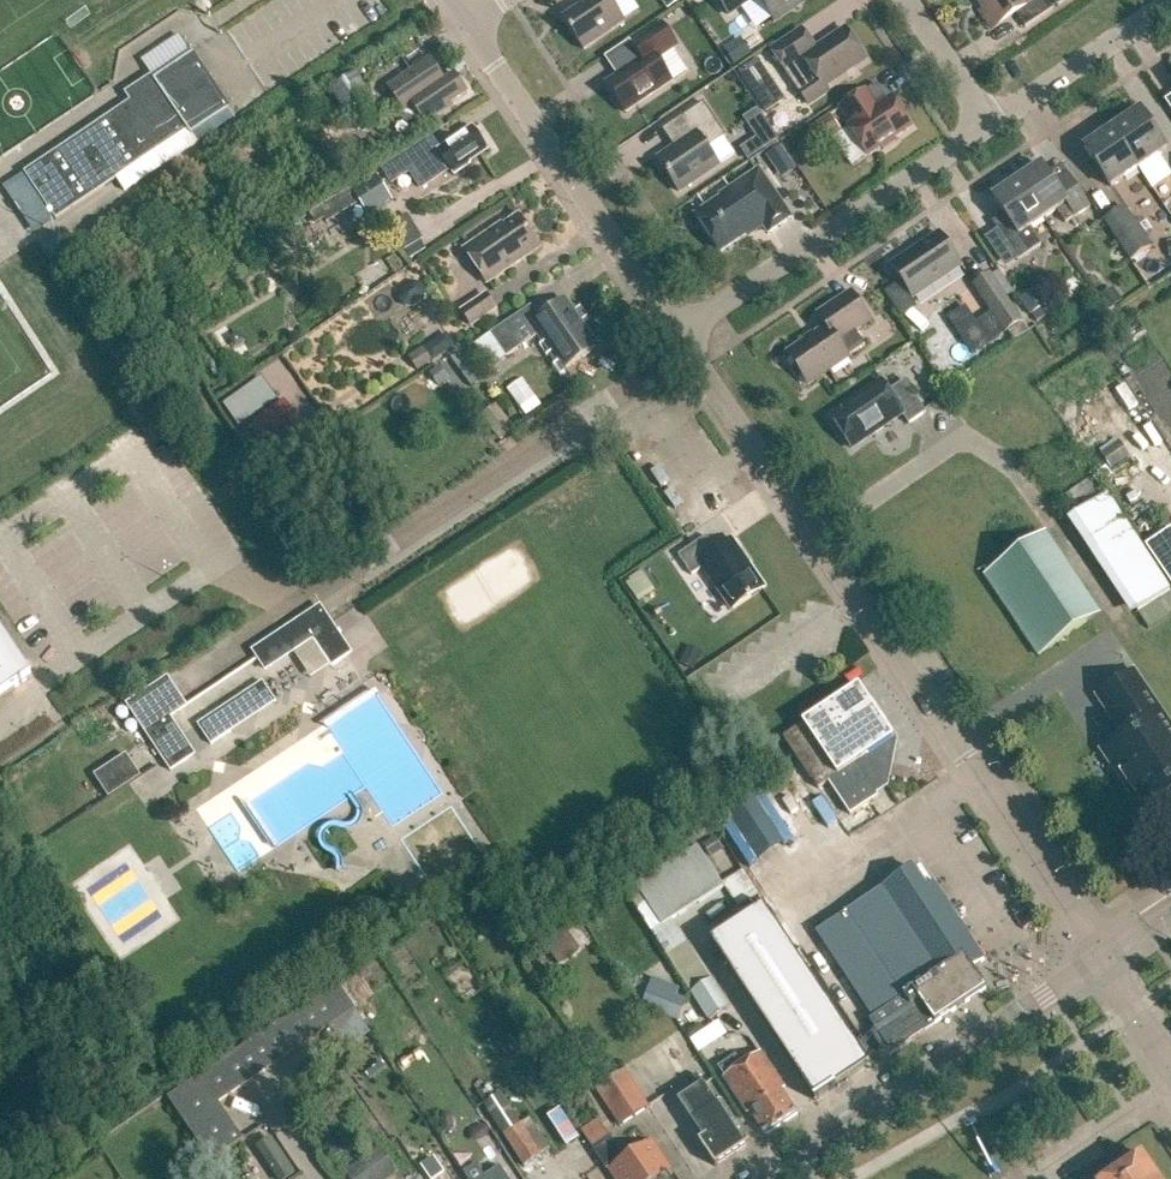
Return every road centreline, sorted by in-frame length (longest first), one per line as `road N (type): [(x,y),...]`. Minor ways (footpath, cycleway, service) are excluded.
road 1 (unclassified): [(1099,960),(684,344)]
road 2 (secondary): [(776,1178),(1099,960)]
road 3 (unclassified): [(684,344),(467,25)]
road 4 (residential): [(684,344),(721,307),(983,127)]
road 5 (residential): [(983,127),(1170,0)]
road 6 (unclassified): [(1028,1178),(1170,1083)]
road 7 (residential): [(983,127),(902,0)]
road 8 (unclassified): [(1170,1070),(1099,960)]

